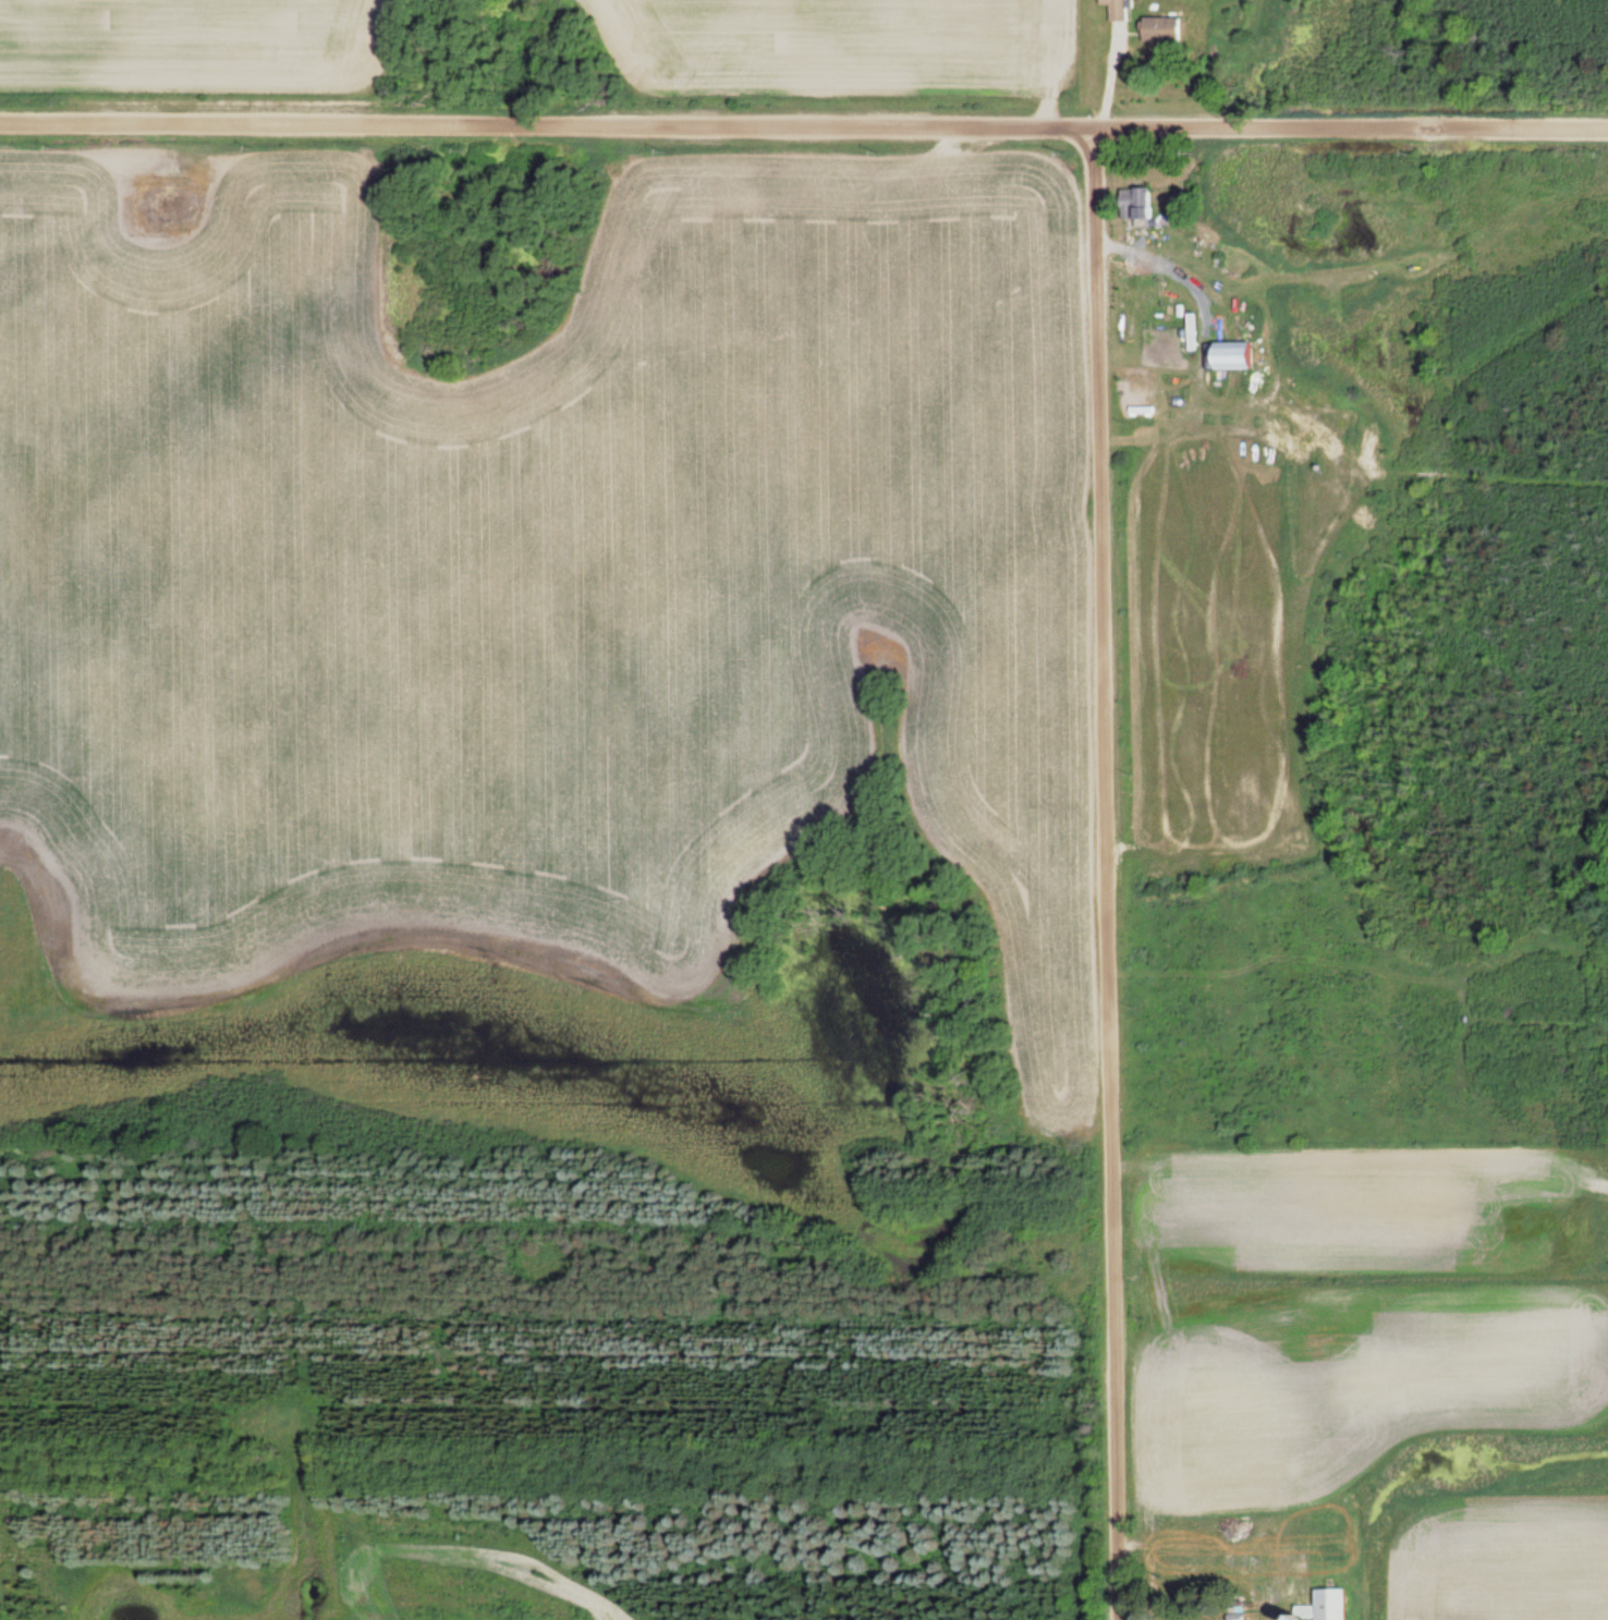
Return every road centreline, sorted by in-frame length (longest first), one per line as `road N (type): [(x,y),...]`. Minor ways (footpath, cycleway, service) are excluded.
road 1 (residential): [(1607,127),(0,117)]
road 2 (residential): [(1117,1619),(1094,129)]

